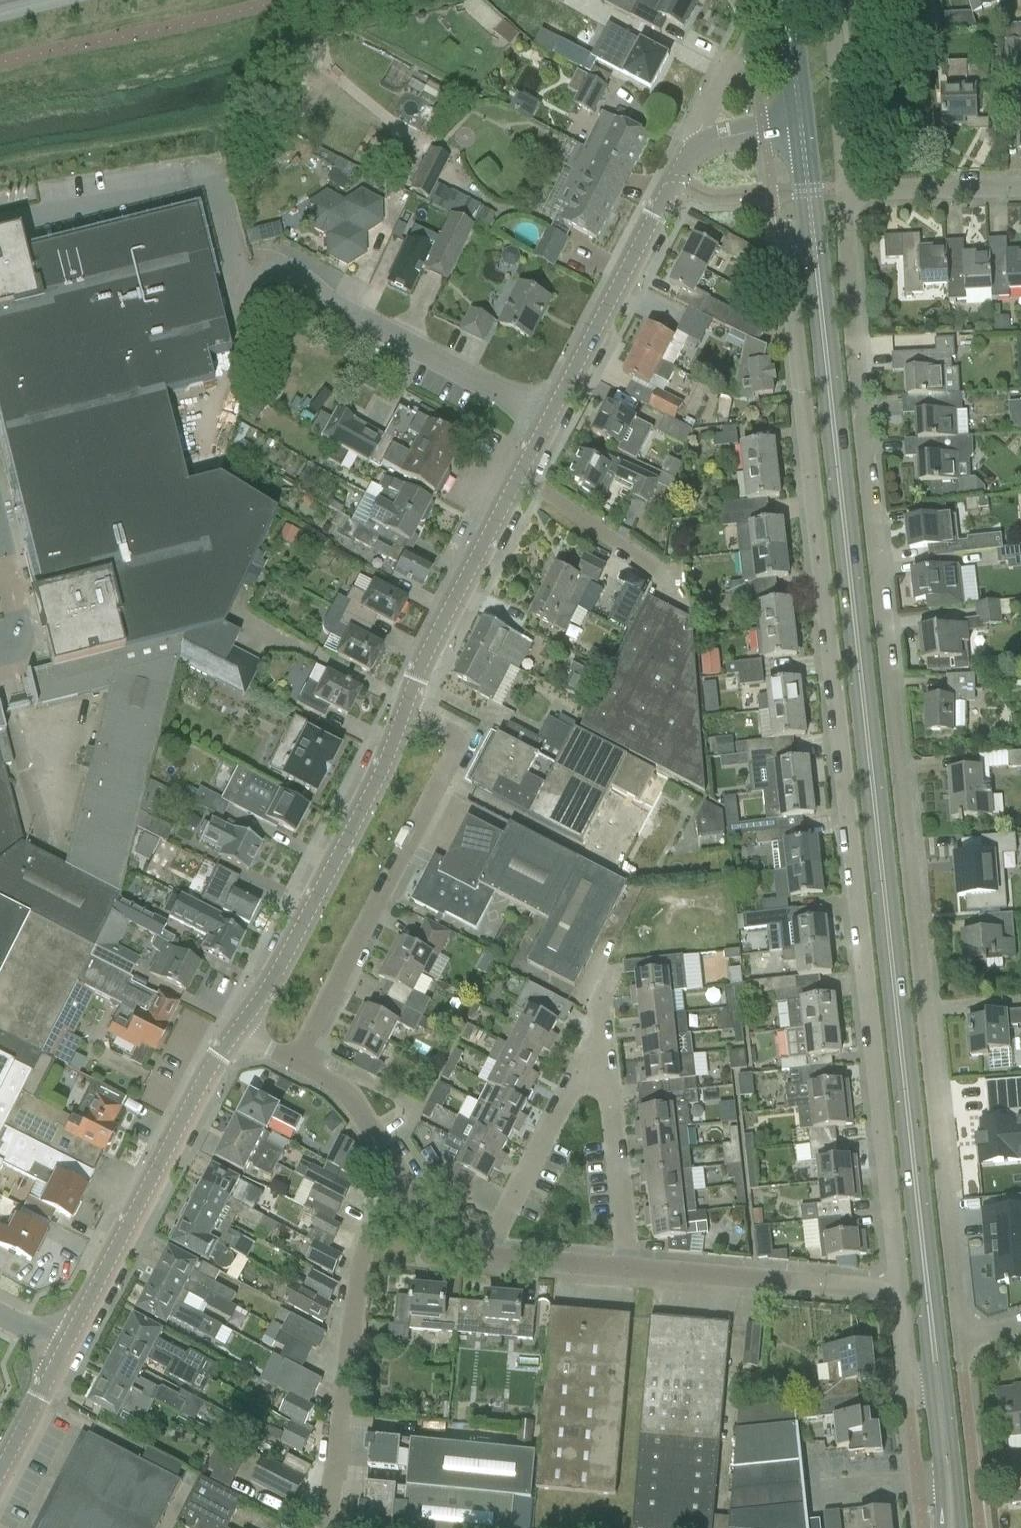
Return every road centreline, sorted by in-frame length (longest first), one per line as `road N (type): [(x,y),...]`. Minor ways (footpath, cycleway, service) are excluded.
road 1 (residential): [(956,1330),(855,372),(846,190)]
road 2 (tertiary): [(812,229),(929,1334)]
road 3 (residential): [(812,229),(783,268),(896,1293)]
road 4 (residential): [(490,1254),(600,1042),(631,1268)]
road 5 (residential): [(303,1063),(465,739),(410,693)]
road 6 (tertiary): [(235,1032),(273,977),(410,693)]
road 7 (tertiary): [(67,1352),(235,1032)]
road 8 (residential): [(322,1527),(362,1273),(381,1227),(405,1199)]
road 9 (tertiary): [(410,693),(553,418)]
road 10 (residential): [(553,418),(282,272)]
road 11 (tertiary): [(553,418),(697,151)]
road 12 (residential): [(631,1268),(896,1293)]
road 13 (tertiary): [(959,1527),(946,1381),(929,1334)]
road 14 (residential): [(846,190),(830,0)]
road 15 (residential): [(846,190),(1020,185)]
road 16 (residential): [(303,1063),(405,1199)]
road 17 (tertiary): [(0,1482),(67,1352)]
road 18 (residential): [(490,1254),(631,1268)]
road 19 (tertiary): [(929,1391),(941,1527)]
road 20 (tertiary): [(782,0),(802,128)]

